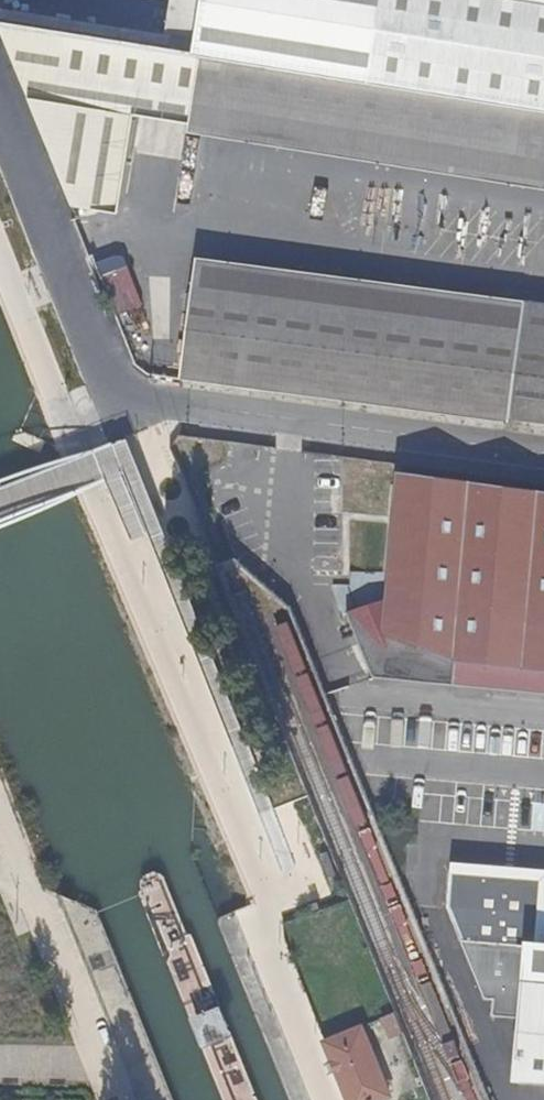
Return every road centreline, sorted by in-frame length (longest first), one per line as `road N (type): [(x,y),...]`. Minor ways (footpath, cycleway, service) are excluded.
road 1 (residential): [(59,385),(543,450)]
road 2 (residential): [(543,702),(375,690)]

